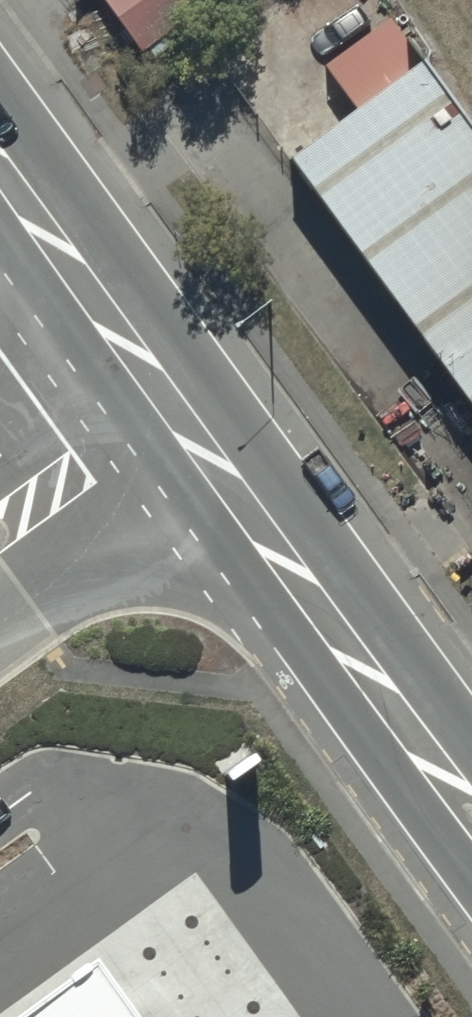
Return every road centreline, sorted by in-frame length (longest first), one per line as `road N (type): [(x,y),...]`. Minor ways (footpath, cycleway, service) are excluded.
road 1 (secondary): [(214,468),(471,817)]
road 2 (unclassified): [(214,468),(0,619)]
road 3 (secondary): [(0,169),(126,348)]
road 4 (unclassified): [(0,444),(126,348)]
road 5 (secondary): [(126,348),(214,468)]

